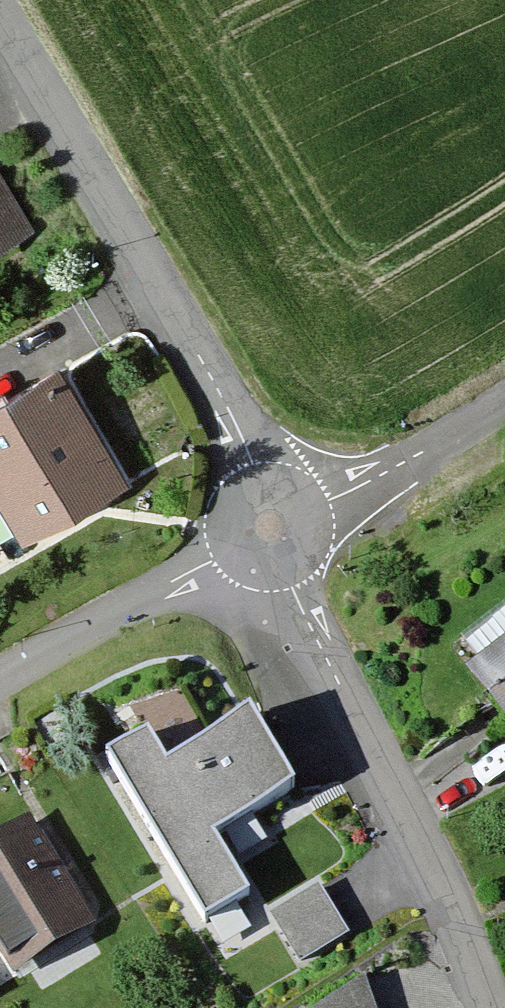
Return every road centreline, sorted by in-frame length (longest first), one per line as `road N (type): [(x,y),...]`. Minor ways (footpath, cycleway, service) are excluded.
road 1 (residential): [(274,526),(235,405),(0,23)]
road 2 (residential): [(274,526),(463,1007)]
road 3 (residential): [(0,679),(274,526)]
road 4 (residential): [(504,394),(274,526)]

